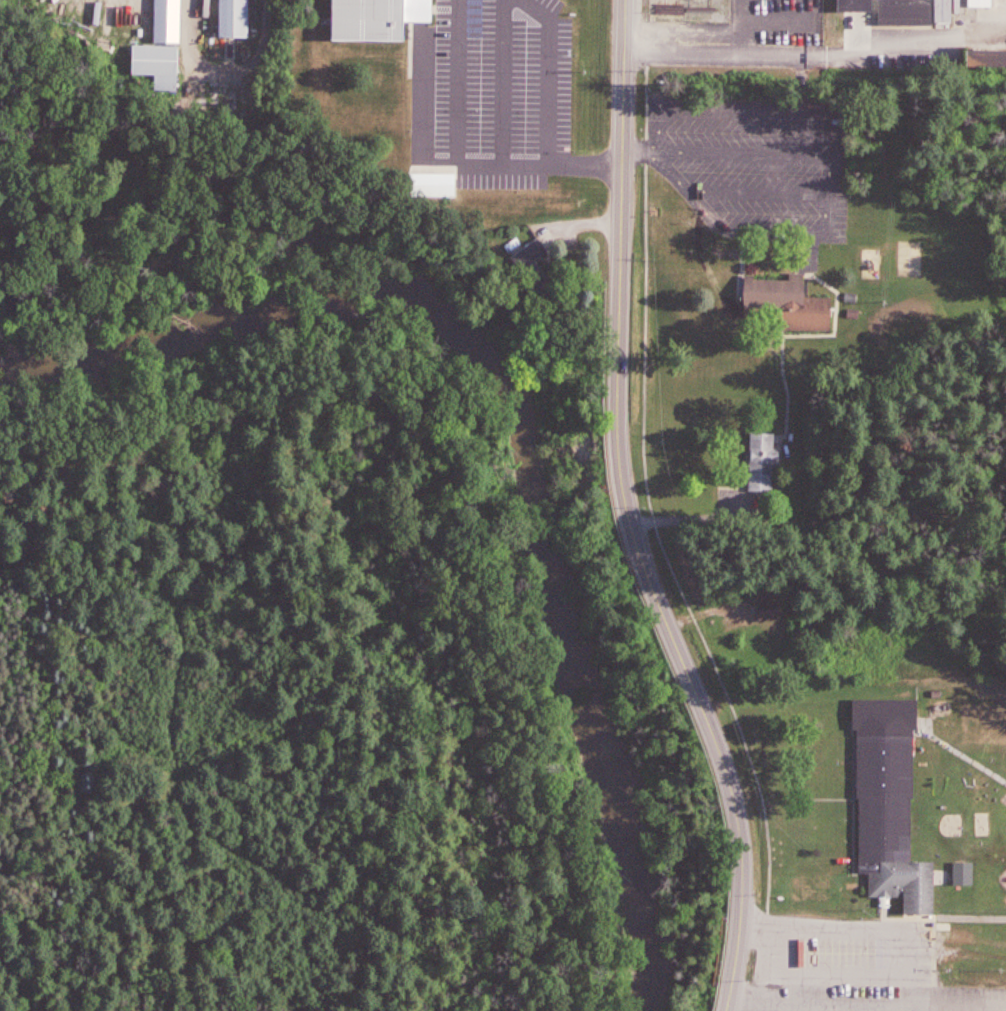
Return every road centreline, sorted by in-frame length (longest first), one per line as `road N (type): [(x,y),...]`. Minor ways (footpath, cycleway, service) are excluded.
road 1 (tertiary): [(729,1010),(743,924),(742,808),(709,709),(656,594),(631,515),(620,441),(624,0)]

